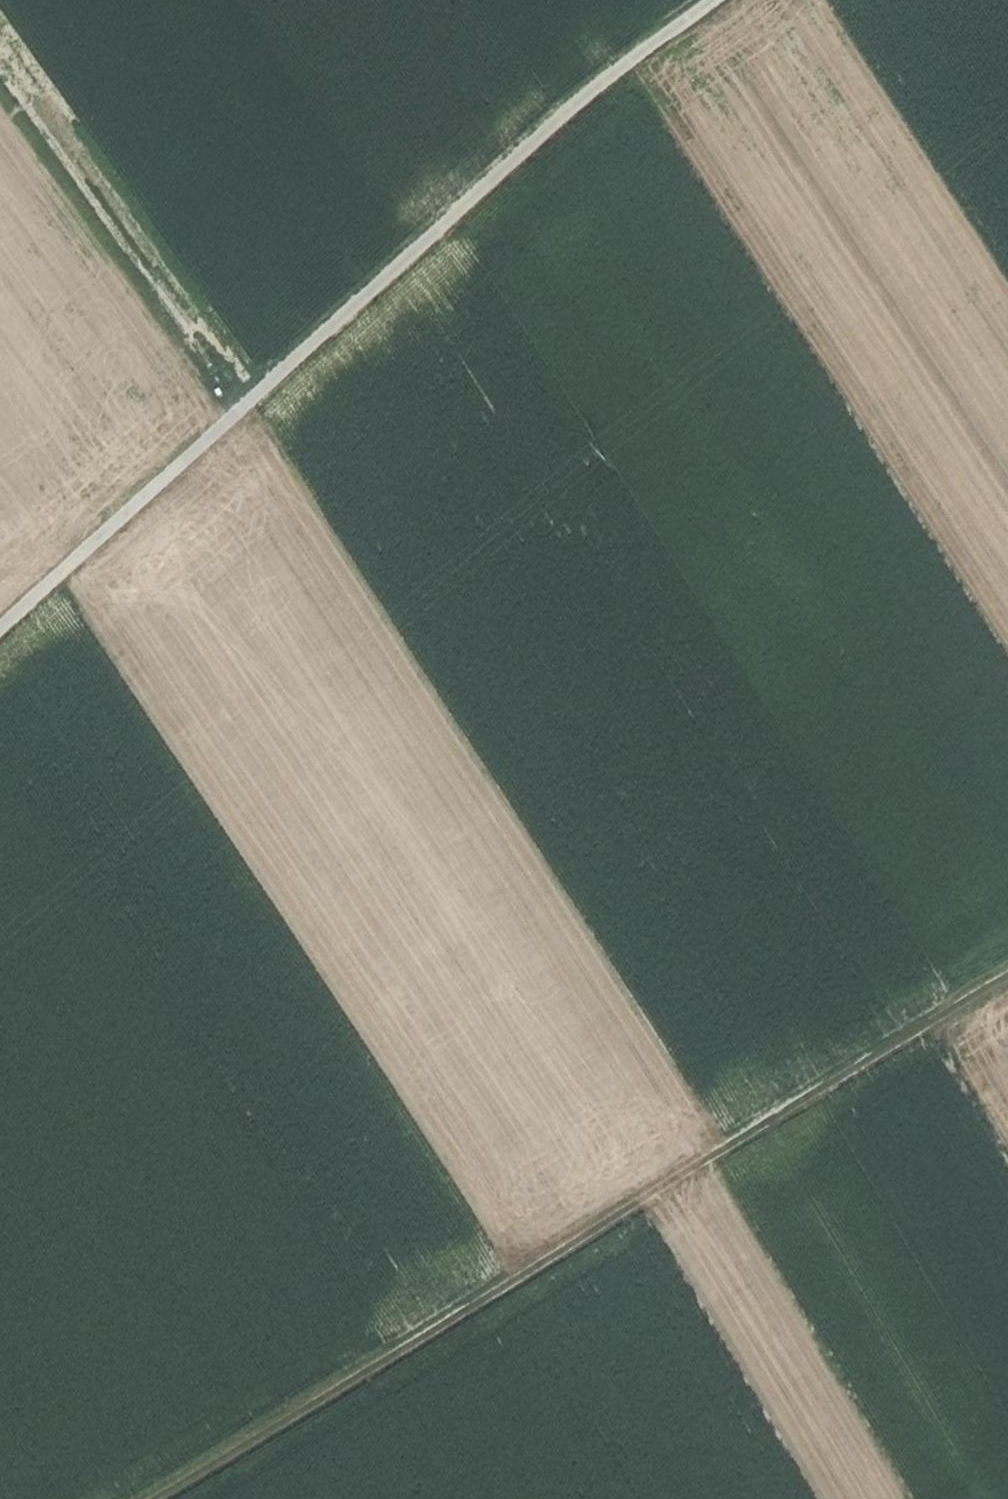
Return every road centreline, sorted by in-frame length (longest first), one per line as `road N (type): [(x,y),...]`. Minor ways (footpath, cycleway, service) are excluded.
road 1 (track): [(1007,981),(153,1498)]
road 2 (track): [(0,632),(634,55),(708,0)]

